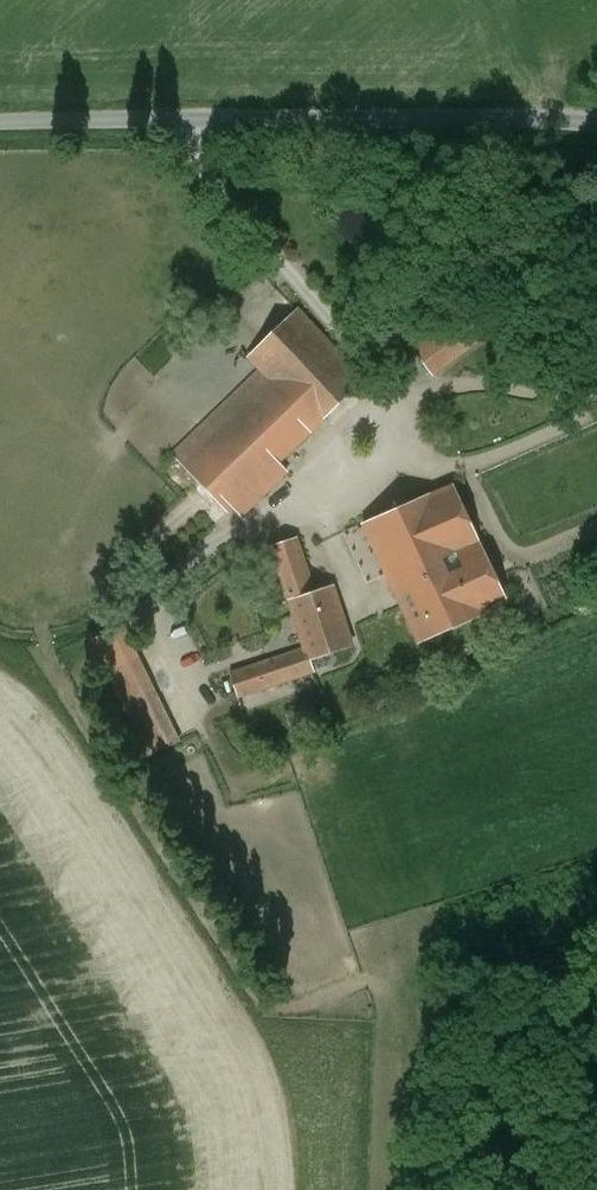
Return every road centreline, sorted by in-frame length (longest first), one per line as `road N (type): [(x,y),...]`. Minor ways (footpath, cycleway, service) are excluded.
road 1 (unclassified): [(596,127),(0,125)]

